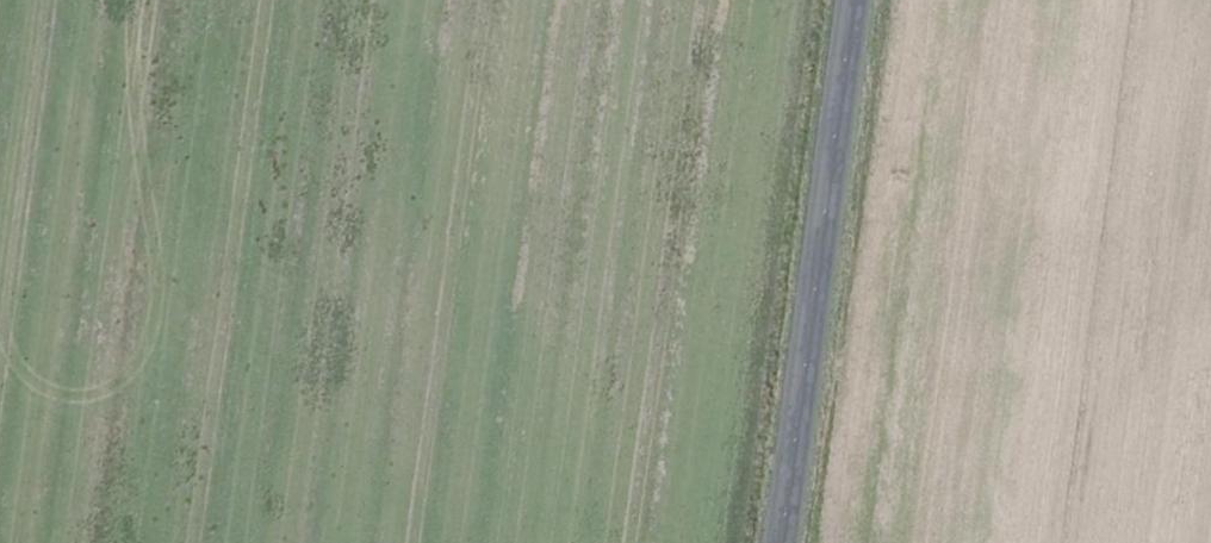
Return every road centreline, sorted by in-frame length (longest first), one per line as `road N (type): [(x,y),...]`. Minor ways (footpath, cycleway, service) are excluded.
road 1 (tertiary): [(816,542),(882,0)]

